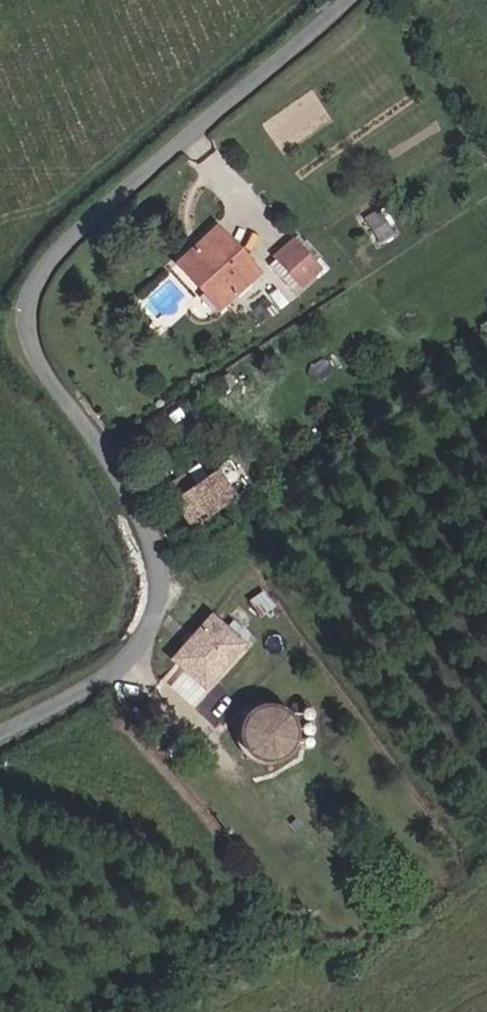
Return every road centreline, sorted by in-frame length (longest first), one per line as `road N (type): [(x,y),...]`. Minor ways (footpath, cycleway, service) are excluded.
road 1 (residential): [(0,735),(98,686),(138,654),(158,616),(163,575),(148,525),(109,455),(34,351),(28,310),(42,270),(345,0)]

